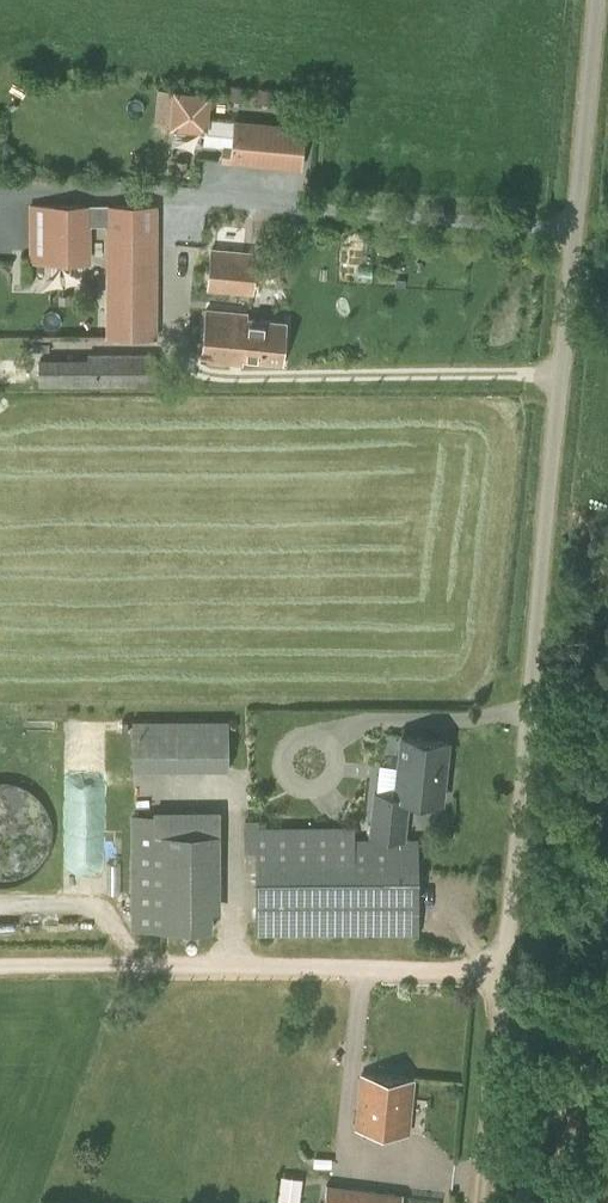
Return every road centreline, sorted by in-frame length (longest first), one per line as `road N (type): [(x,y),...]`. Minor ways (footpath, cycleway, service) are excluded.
road 1 (unclassified): [(510,969),(597,0)]
road 2 (track): [(510,969),(0,967)]
road 3 (track): [(510,969),(488,1202)]

